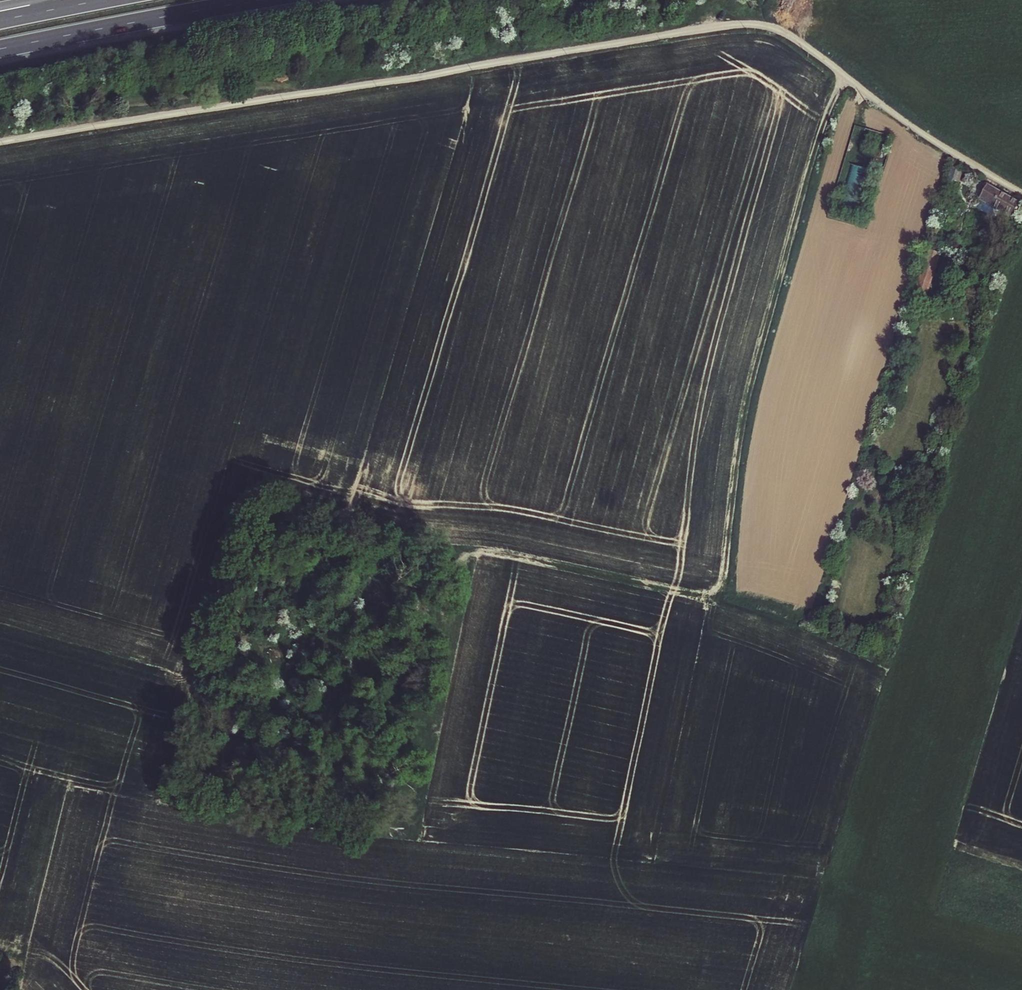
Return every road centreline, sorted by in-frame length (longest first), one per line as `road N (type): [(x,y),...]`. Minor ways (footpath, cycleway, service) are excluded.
road 1 (track): [(0,144),(753,24),(781,29),(949,152),(1021,192)]
road 2 (motorway): [(0,50),(261,0)]

